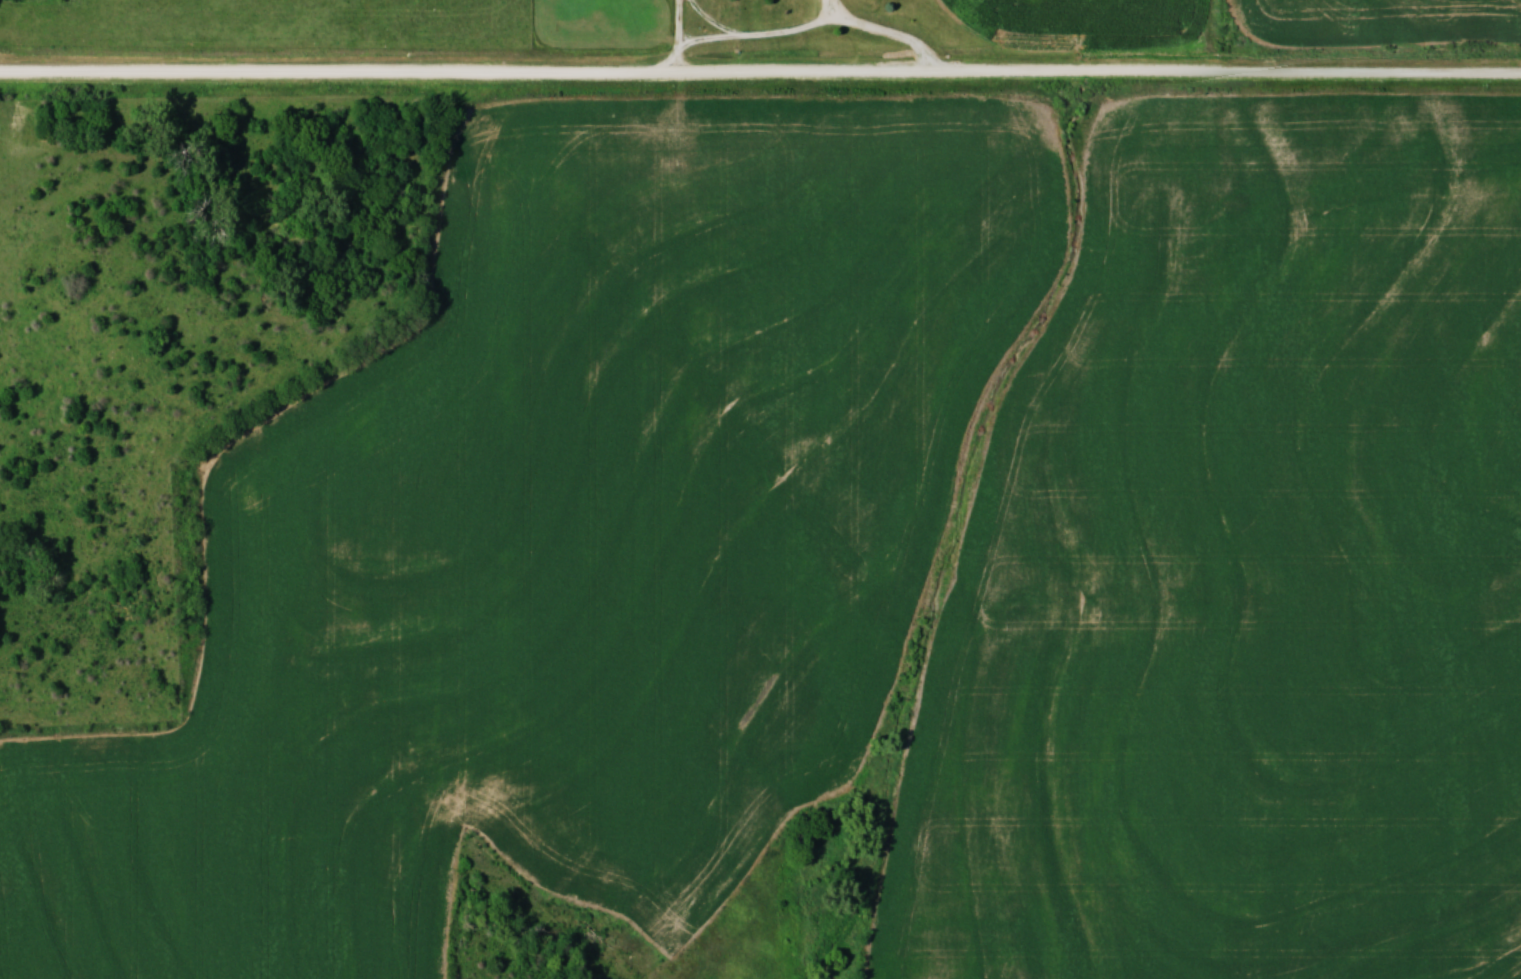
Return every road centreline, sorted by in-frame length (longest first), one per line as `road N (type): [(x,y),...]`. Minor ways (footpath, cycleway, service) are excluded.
road 1 (residential): [(0,76),(1520,75)]

